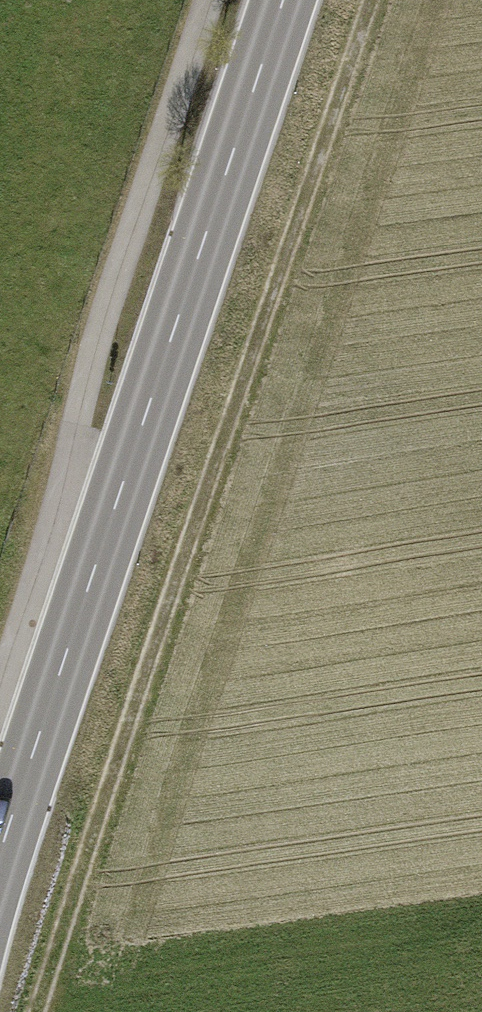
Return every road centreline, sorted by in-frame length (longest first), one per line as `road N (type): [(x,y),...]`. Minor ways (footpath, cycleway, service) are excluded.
road 1 (track): [(369,0),(37,1011)]
road 2 (primary): [(0,870),(284,0)]

